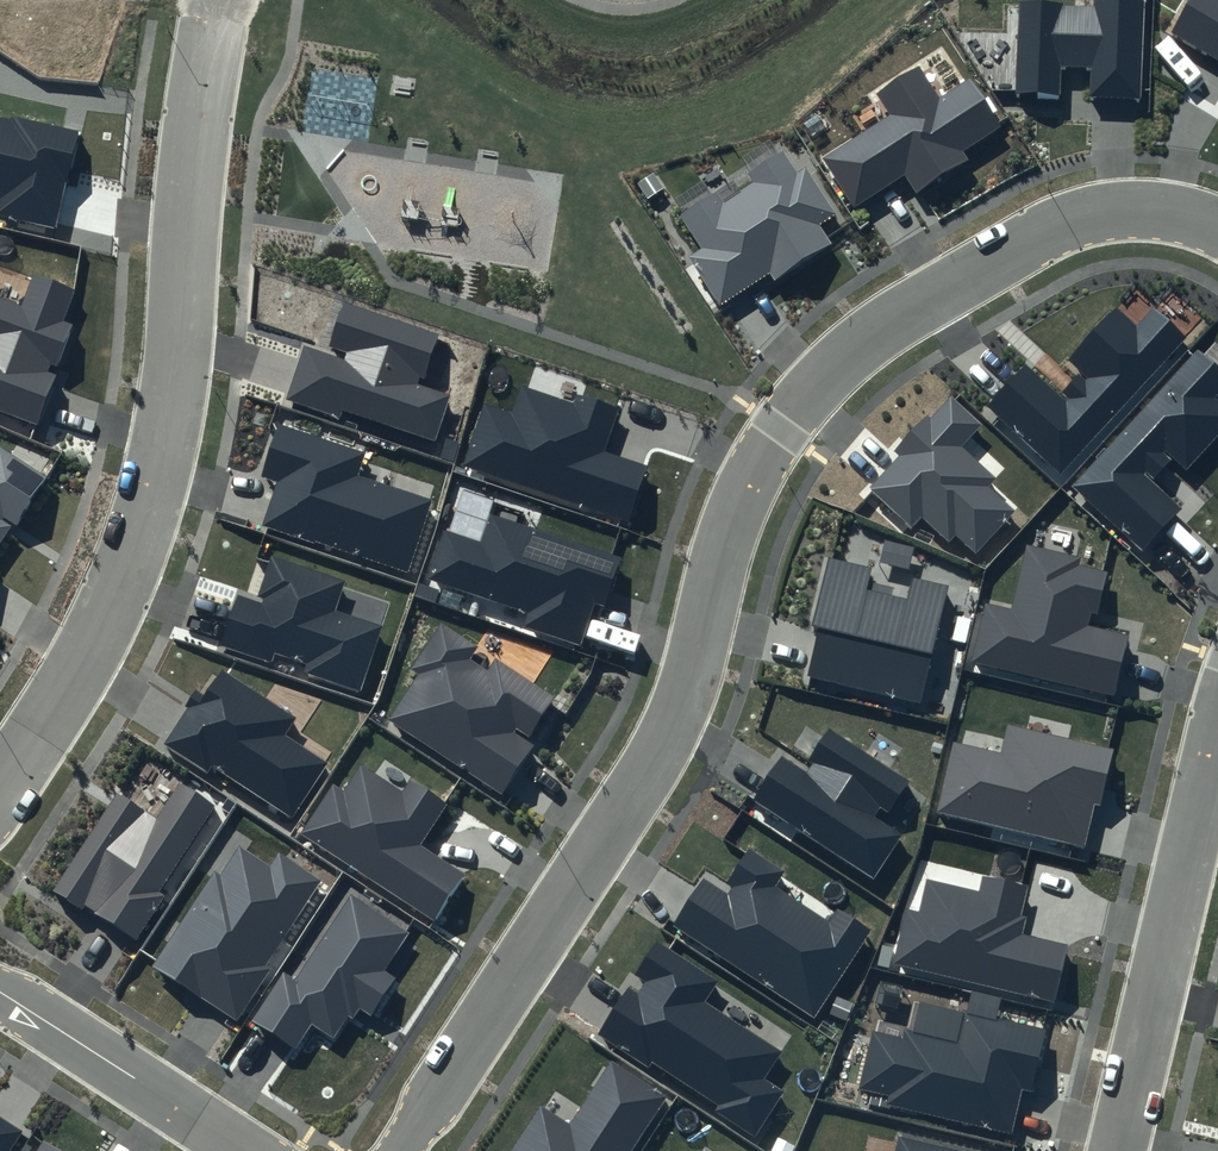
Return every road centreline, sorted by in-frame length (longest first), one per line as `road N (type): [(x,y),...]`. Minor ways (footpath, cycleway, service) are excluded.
road 1 (residential): [(1217,232),(1173,212),(1111,213),(1043,235),(845,358),(794,410),(759,463),(722,554),(680,709),(398,1150)]
road 2 (residential): [(0,791),(74,683),(140,549),(176,397),(196,143),(221,0)]
road 3 (residential): [(1118,1150),(1217,729)]
road 4 (residential): [(252,1150),(0,992)]

